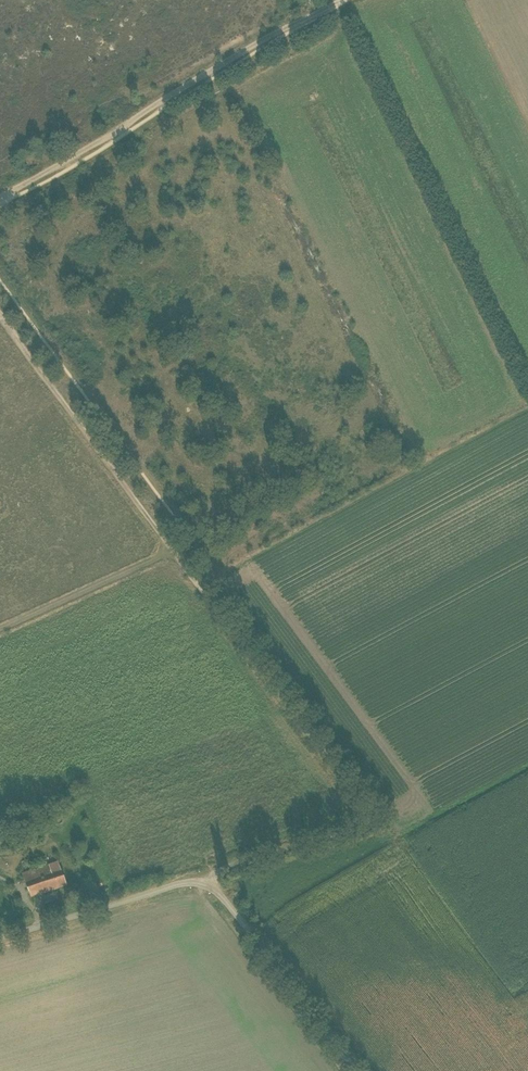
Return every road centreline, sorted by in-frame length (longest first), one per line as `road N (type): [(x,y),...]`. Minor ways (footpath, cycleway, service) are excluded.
road 1 (track): [(340,0),(0,195)]
road 2 (track): [(0,318),(173,550)]
road 3 (unclassified): [(359,1070),(209,873)]
road 4 (unclassified): [(0,937),(209,873)]
road 5 (track): [(173,550),(0,629)]

